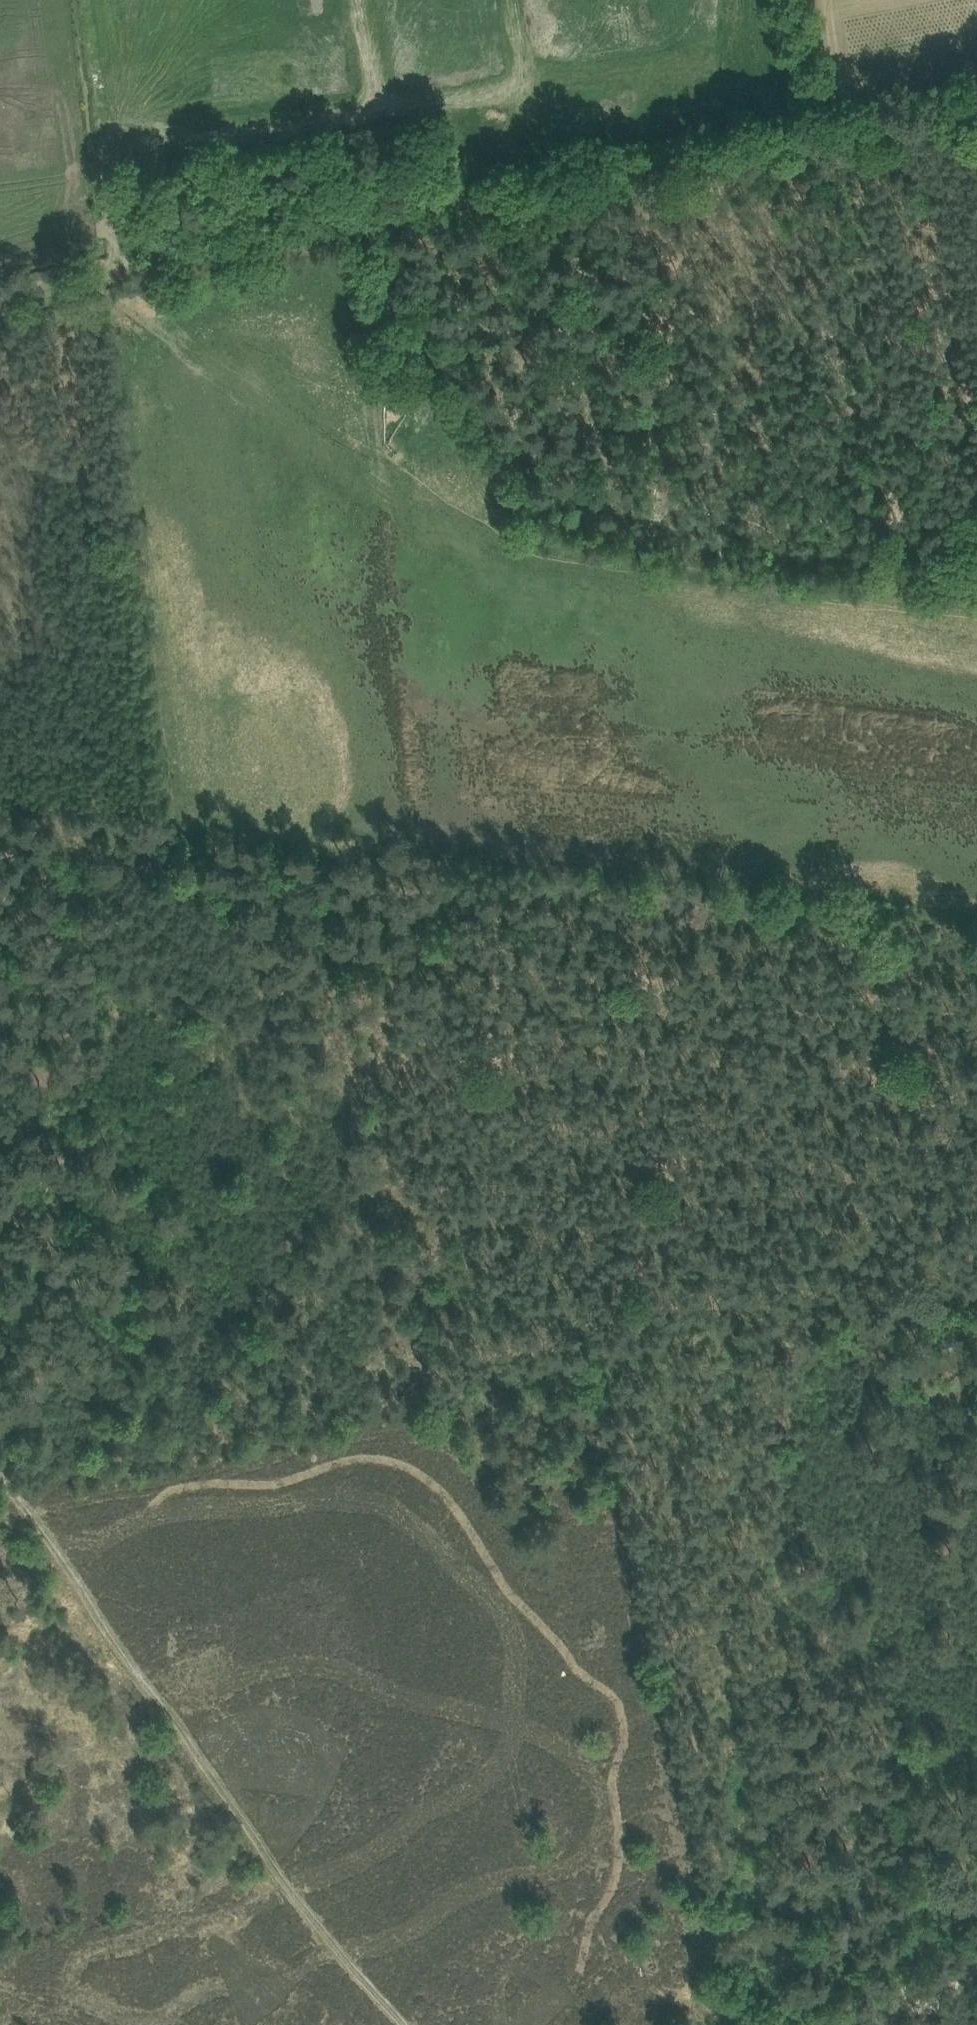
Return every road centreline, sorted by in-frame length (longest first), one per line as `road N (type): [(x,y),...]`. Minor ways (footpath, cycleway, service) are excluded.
road 1 (track): [(976,105),(0,301)]
road 2 (track): [(0,1488),(98,1613),(299,1915),(406,2024)]
road 3 (track): [(824,2024),(976,1961)]

